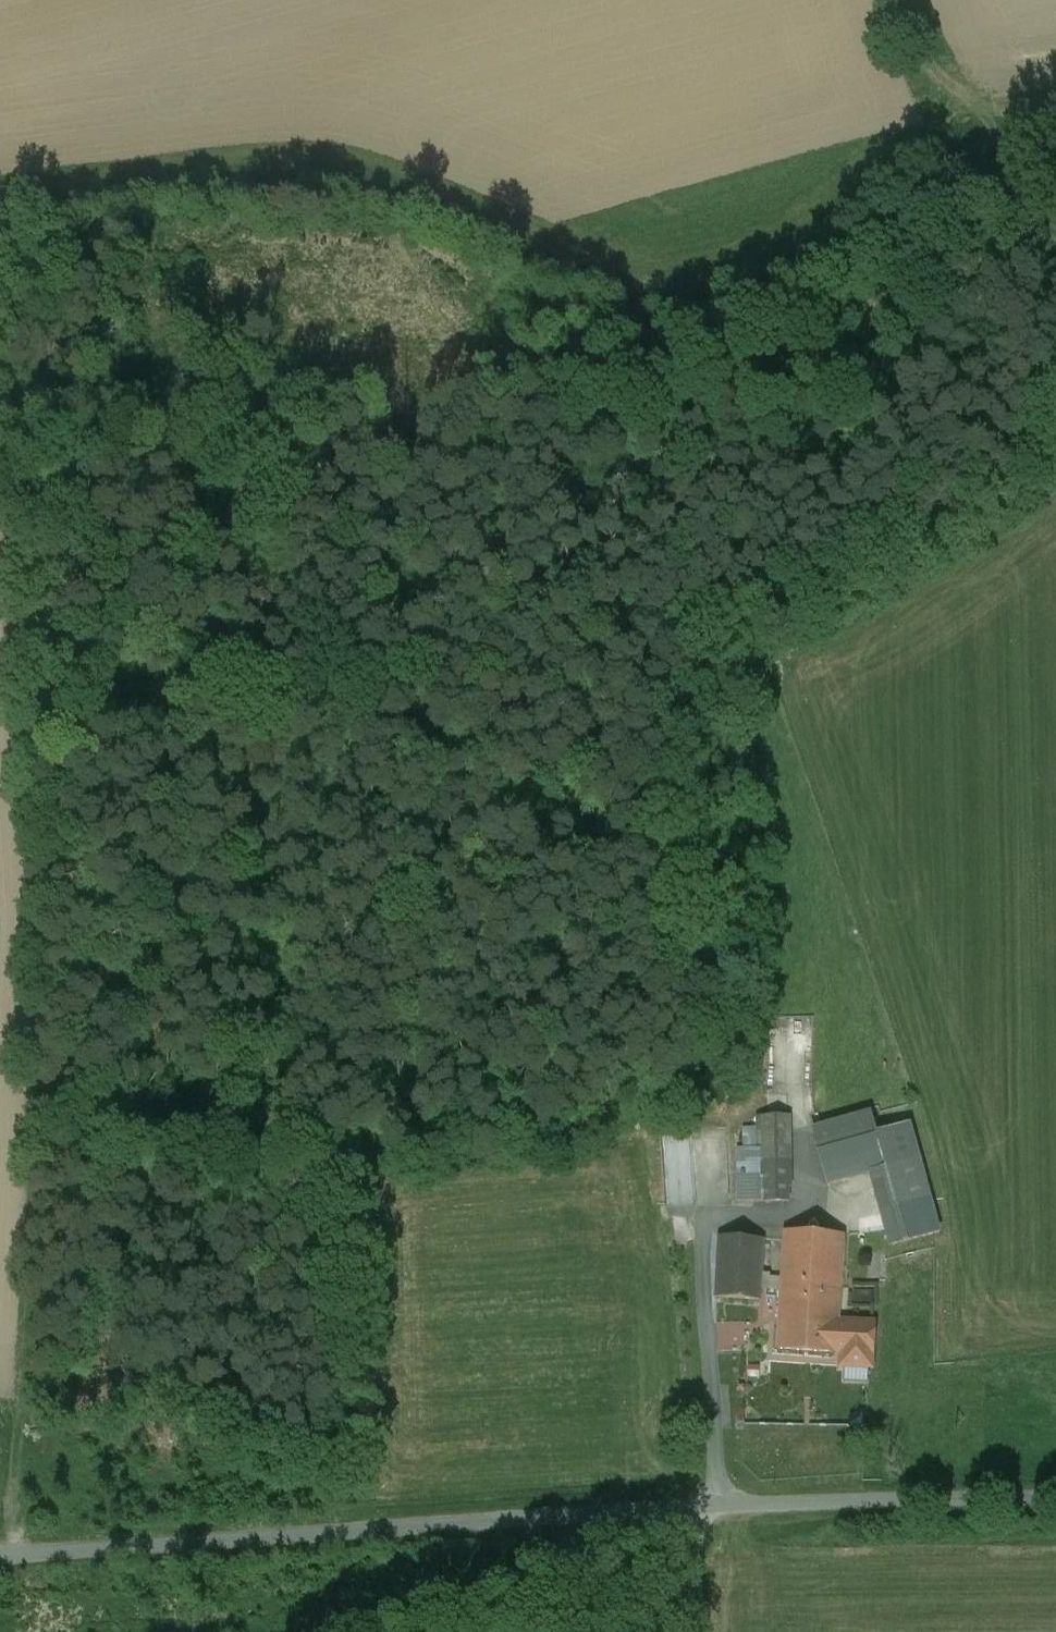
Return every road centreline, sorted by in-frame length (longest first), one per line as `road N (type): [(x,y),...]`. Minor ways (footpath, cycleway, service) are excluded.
road 1 (unclassified): [(0,1557),(720,1506),(1055,1501)]
road 2 (track): [(689,1631),(698,1507)]

